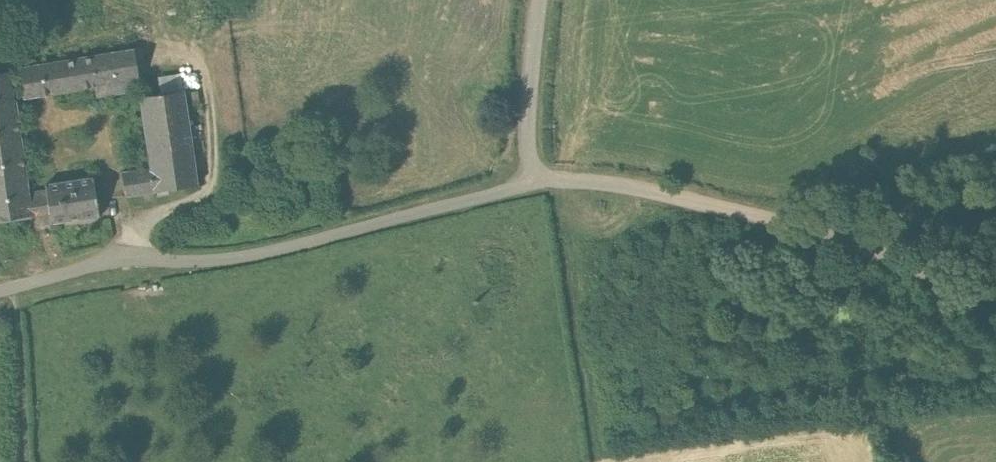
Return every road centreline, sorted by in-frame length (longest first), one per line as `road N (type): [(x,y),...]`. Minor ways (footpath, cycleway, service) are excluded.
road 1 (track): [(550,184),(563,201),(605,461)]
road 2 (unclassified): [(17,287),(114,260),(156,259)]

